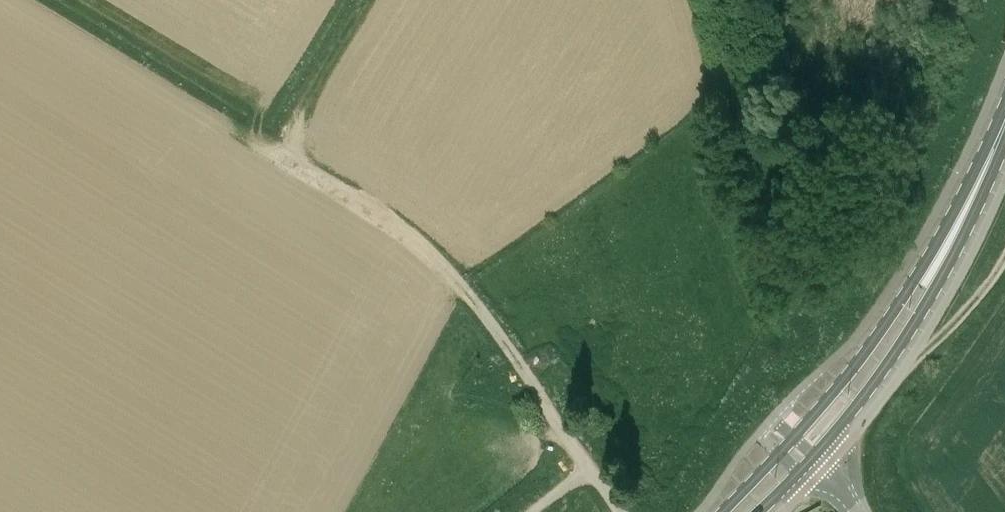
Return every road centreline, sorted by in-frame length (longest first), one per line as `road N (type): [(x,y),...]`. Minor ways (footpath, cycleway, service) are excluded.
road 1 (track): [(617,511),(445,264),(388,219),(281,159),(303,100),(364,0)]
road 2 (secondary): [(1004,114),(876,340),(724,511)]
road 3 (secondary): [(814,458),(917,322),(1004,134)]
road 4 (track): [(878,379),(937,342),(1004,247)]

